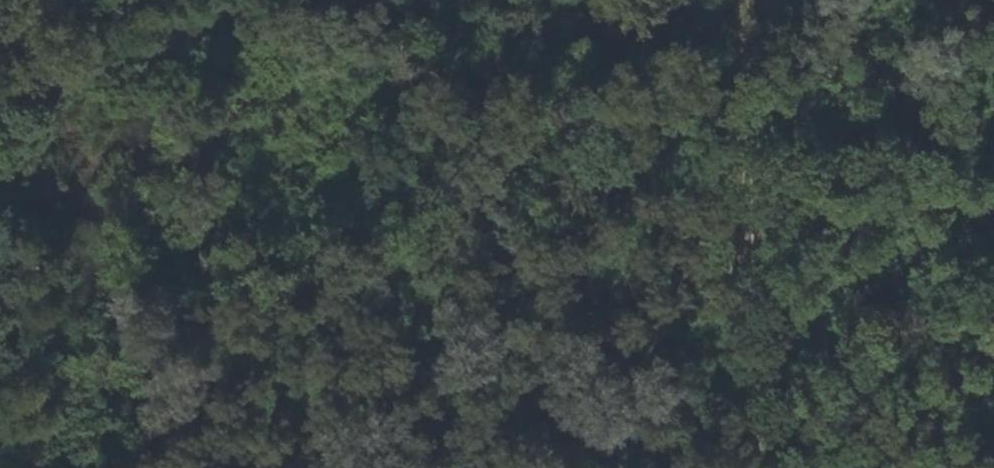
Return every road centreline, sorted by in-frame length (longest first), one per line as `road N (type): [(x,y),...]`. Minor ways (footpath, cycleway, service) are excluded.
road 1 (track): [(749,467),(729,0)]

